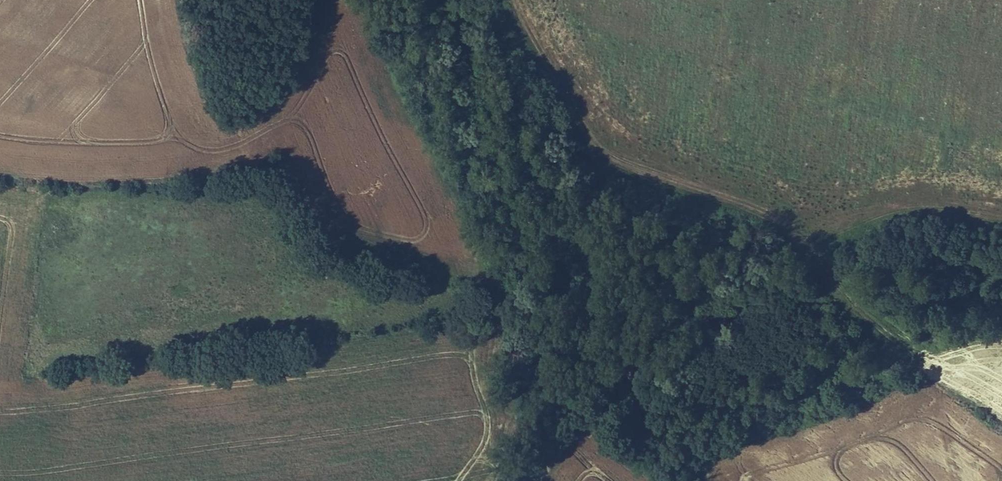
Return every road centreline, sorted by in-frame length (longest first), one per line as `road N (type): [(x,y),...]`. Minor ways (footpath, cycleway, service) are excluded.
road 1 (track): [(489,0),(614,194),(649,295),(648,447),(687,480)]

